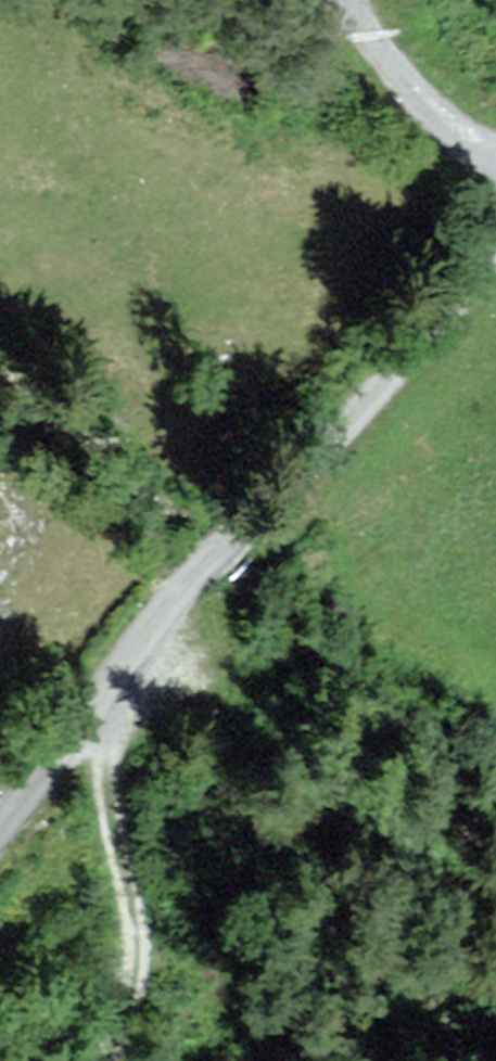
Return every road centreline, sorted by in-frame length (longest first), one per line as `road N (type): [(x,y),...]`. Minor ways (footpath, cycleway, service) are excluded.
road 1 (unclassified): [(495,240),(0,819)]
road 2 (track): [(116,682),(114,830),(140,964),(104,1060)]
road 3 (track): [(495,163),(373,37),(349,0)]

